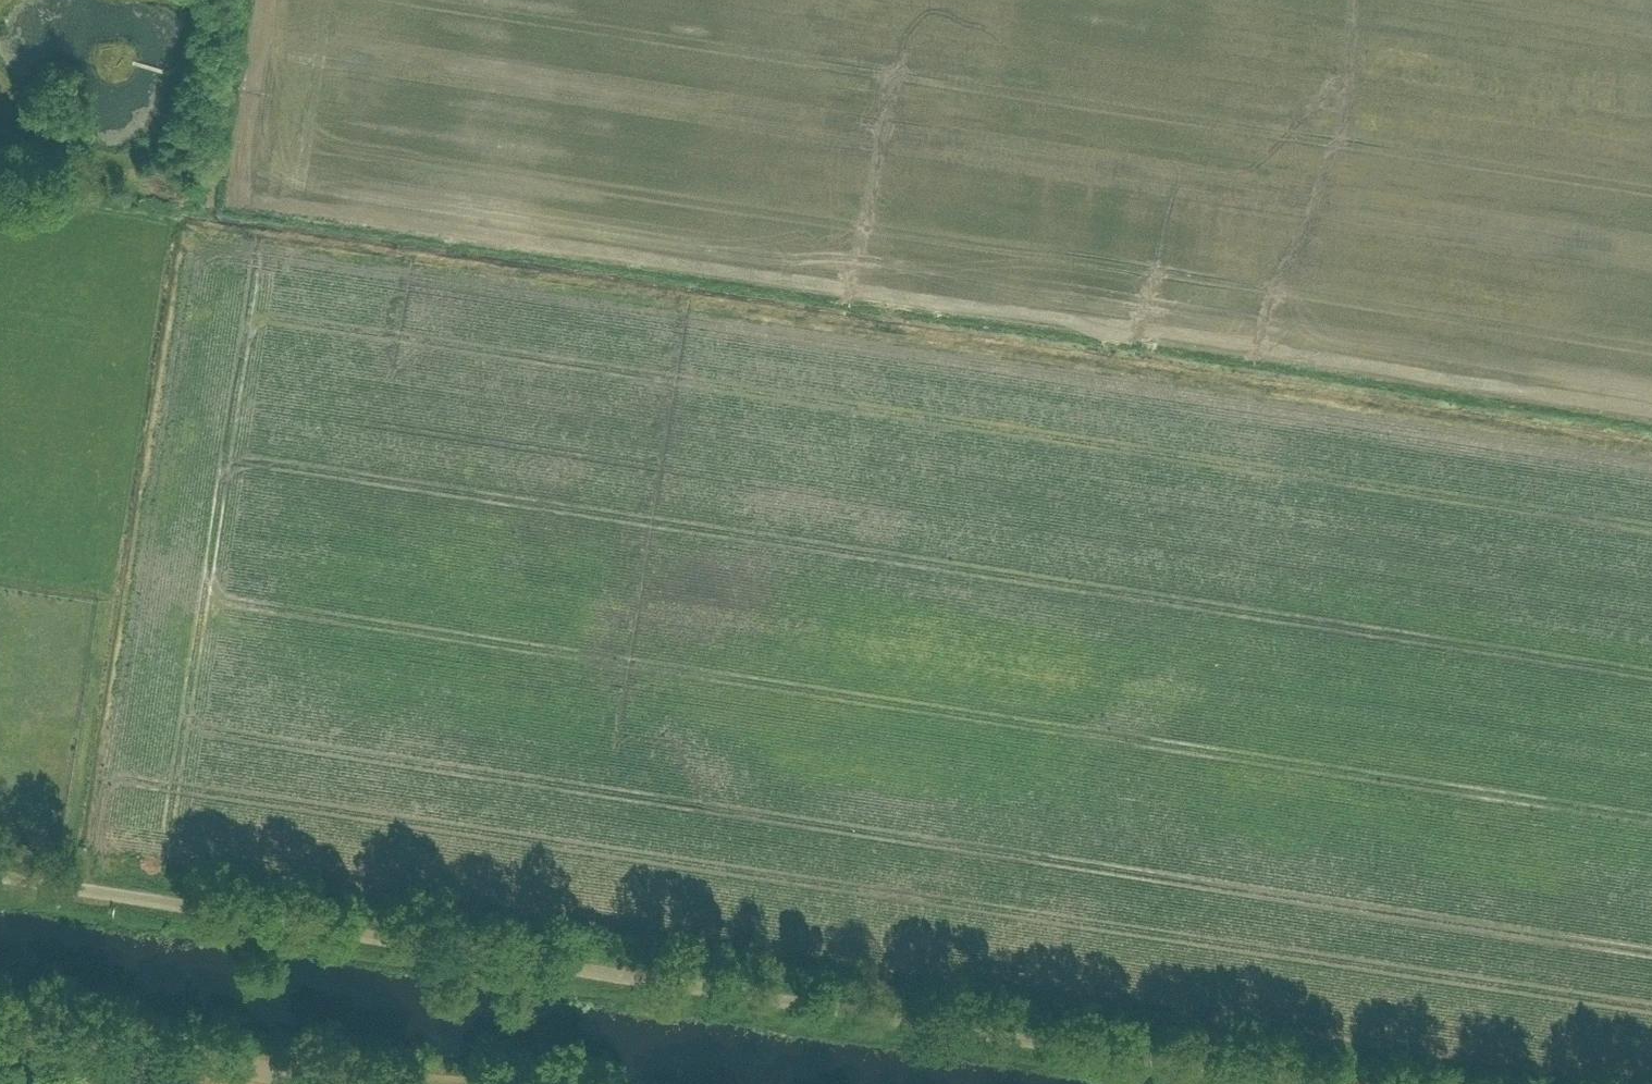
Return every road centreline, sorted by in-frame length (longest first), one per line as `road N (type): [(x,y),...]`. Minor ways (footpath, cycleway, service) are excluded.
road 1 (unclassified): [(0,874),(1325,1083)]
road 2 (residential): [(343,1083),(0,1029)]

